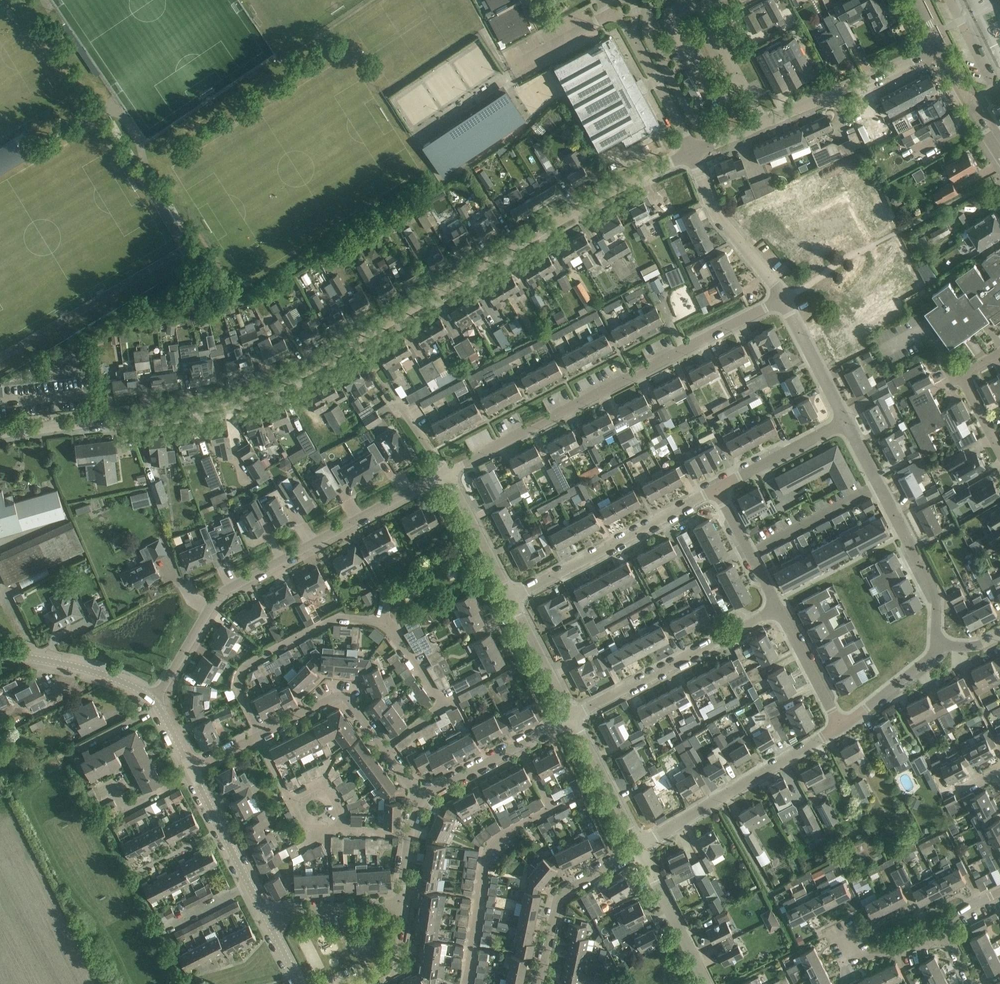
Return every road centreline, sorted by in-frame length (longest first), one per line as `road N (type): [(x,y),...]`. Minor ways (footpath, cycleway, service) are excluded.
road 1 (unclassified): [(0,433),(196,409),(268,389),(605,196),(694,155)]
road 2 (residential): [(154,700),(226,588),(447,473)]
road 3 (residential): [(447,473),(782,300)]
road 4 (unclassified): [(694,155),(939,49)]
road 5 (residential): [(937,647),(933,591),(845,422)]
road 6 (residential): [(639,847),(841,728)]
road 7 (residential): [(512,598),(717,489)]
road 8 (residential): [(572,717),(777,608)]
road 9 (residential): [(260,735),(237,689),(242,668),(332,619),(381,620)]
road 10 (residential): [(538,983),(560,896),(639,847)]
road 11 (residential): [(381,620),(442,704),(384,749)]
road 12 (unclassified): [(270,925),(193,771)]
road 13 (residential): [(782,300),(711,205),(694,155)]
road 14 (residential): [(422,799),(572,717)]
road 15 (unclassified): [(154,700),(93,672),(0,652)]
road 16 (residential): [(260,735),(342,696),(384,749)]
road 17 (residential): [(639,847),(706,983)]
road 18 (residential): [(639,847),(572,717)]
road 19 (residential): [(717,489),(845,422)]
road 20 (residential): [(512,598),(447,473)]
road 21 (residential): [(845,422),(782,300)]
road 22 (residential): [(899,230),(782,300)]
road 23 (residential): [(841,728),(777,608)]
road 24 (residential): [(572,717),(512,598)]
road 25 (residential): [(777,608),(717,489)]
road 26 (residential): [(270,925),(299,910),(399,904)]
road 27 (residential): [(948,937),(854,959),(840,930)]
road 28 (residential): [(999,454),(964,377),(999,351)]
road 29 (residential): [(841,728),(937,647)]

